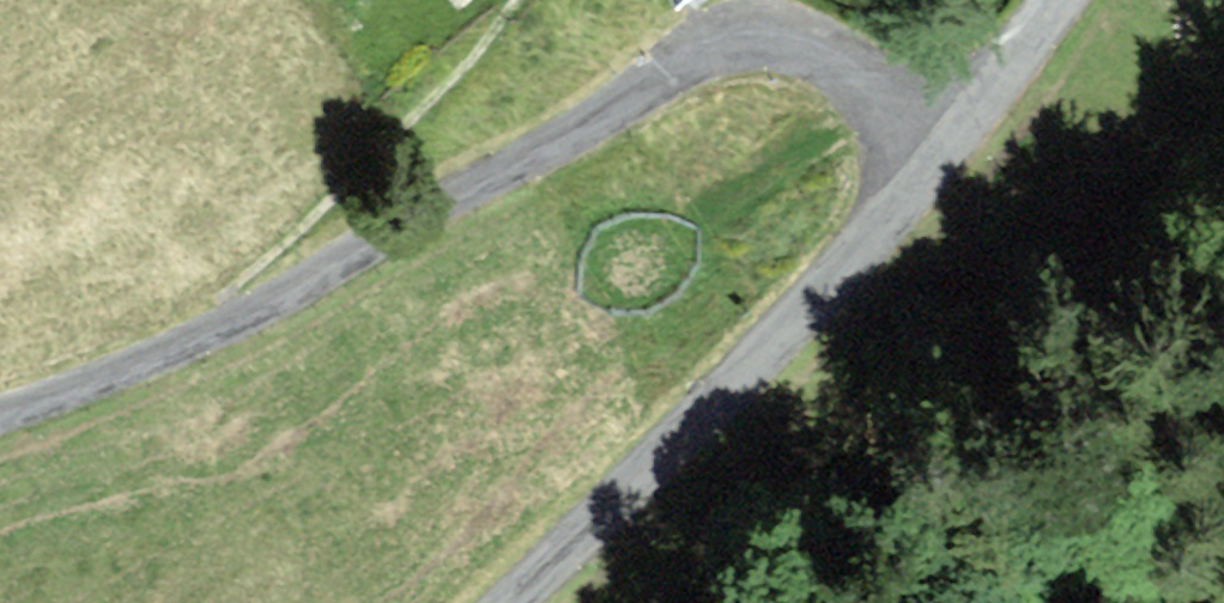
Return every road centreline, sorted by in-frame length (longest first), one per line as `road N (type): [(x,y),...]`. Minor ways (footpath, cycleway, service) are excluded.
road 1 (unclassified): [(0,422),(149,365),(307,289),(718,41),(806,45),(945,146)]
road 2 (unclassified): [(513,602),(945,146)]
road 3 (unclassified): [(945,146),(1046,0)]

